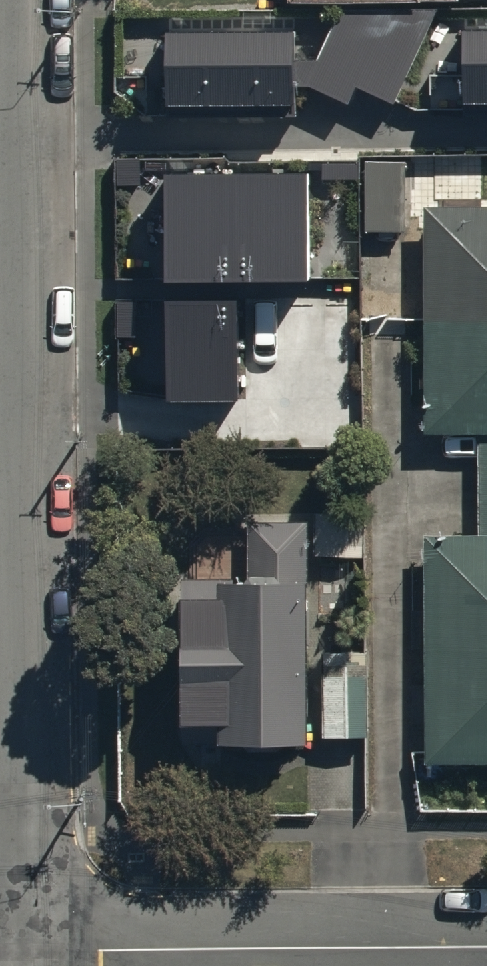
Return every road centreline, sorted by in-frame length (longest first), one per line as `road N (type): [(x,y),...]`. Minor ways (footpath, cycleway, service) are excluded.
road 1 (unclassified): [(0,954),(486,950)]

